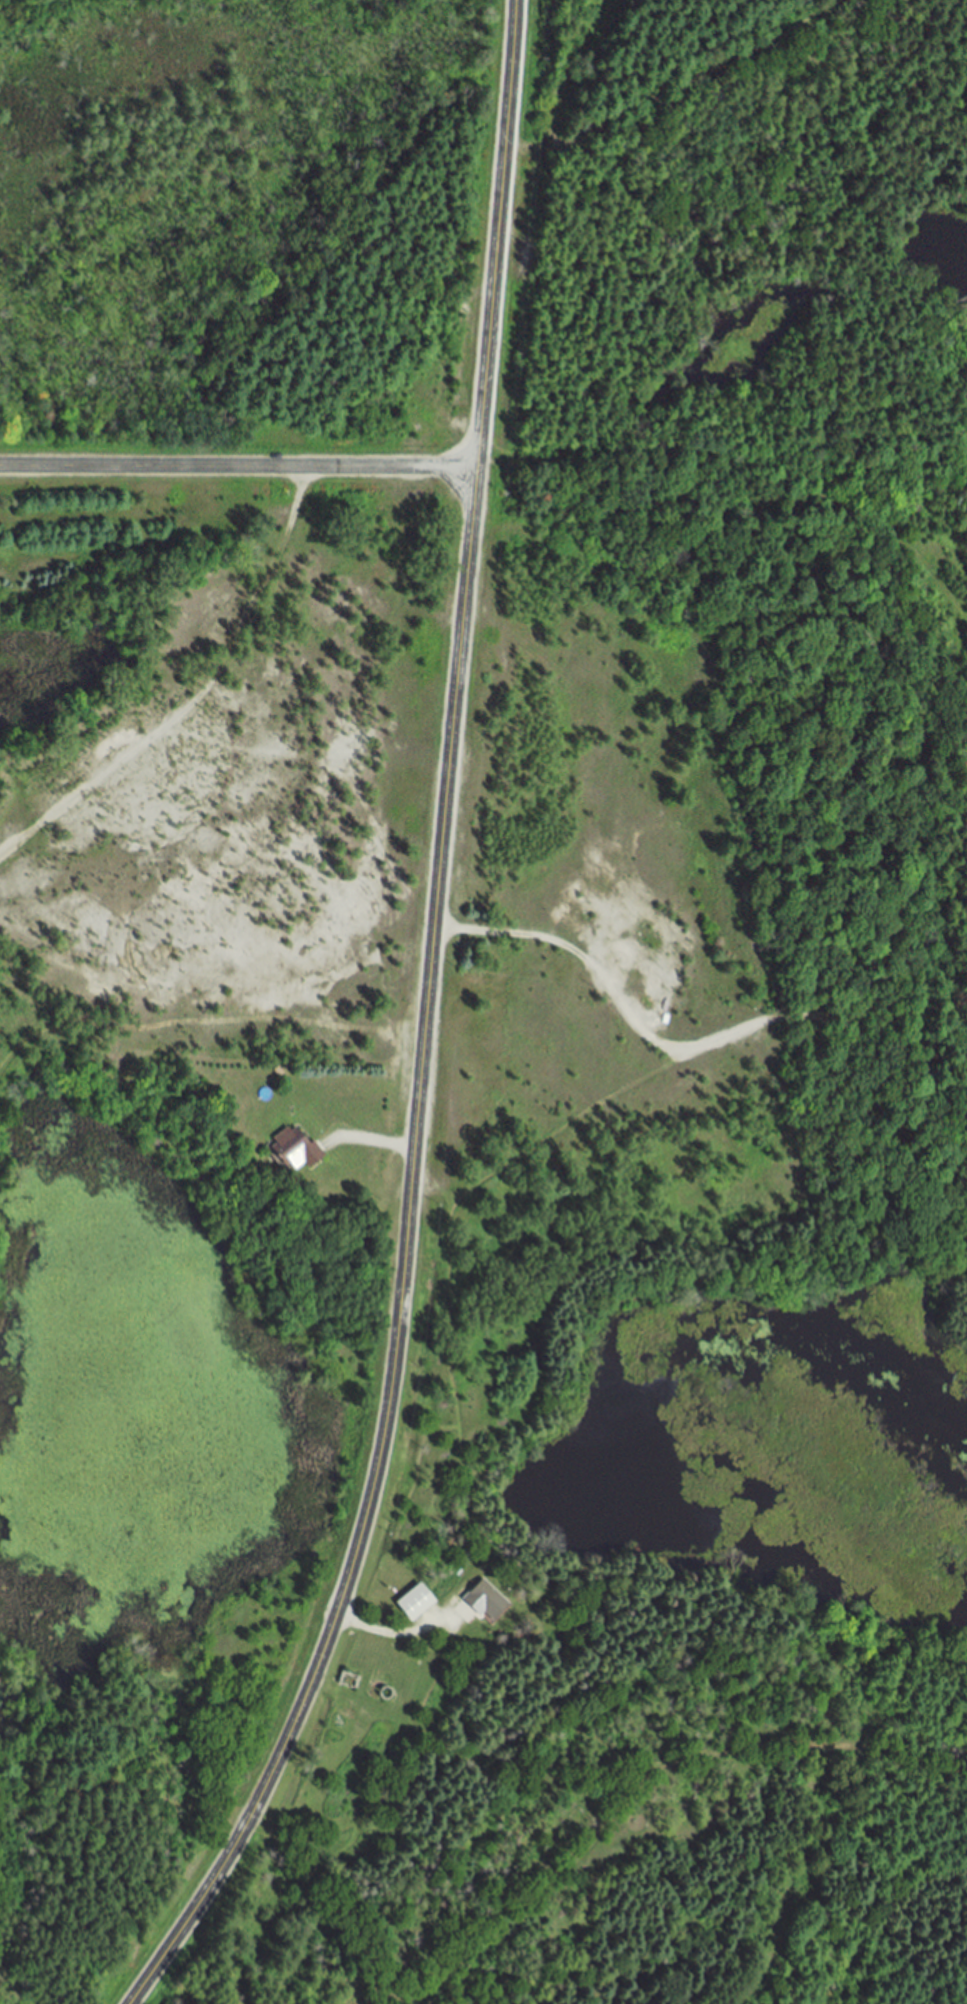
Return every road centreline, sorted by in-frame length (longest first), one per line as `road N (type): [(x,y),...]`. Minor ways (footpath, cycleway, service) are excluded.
road 1 (residential): [(126,2003),(223,1863),(266,1782),(335,1616),(391,1390),(514,0)]
road 2 (residential): [(476,471),(0,467)]

